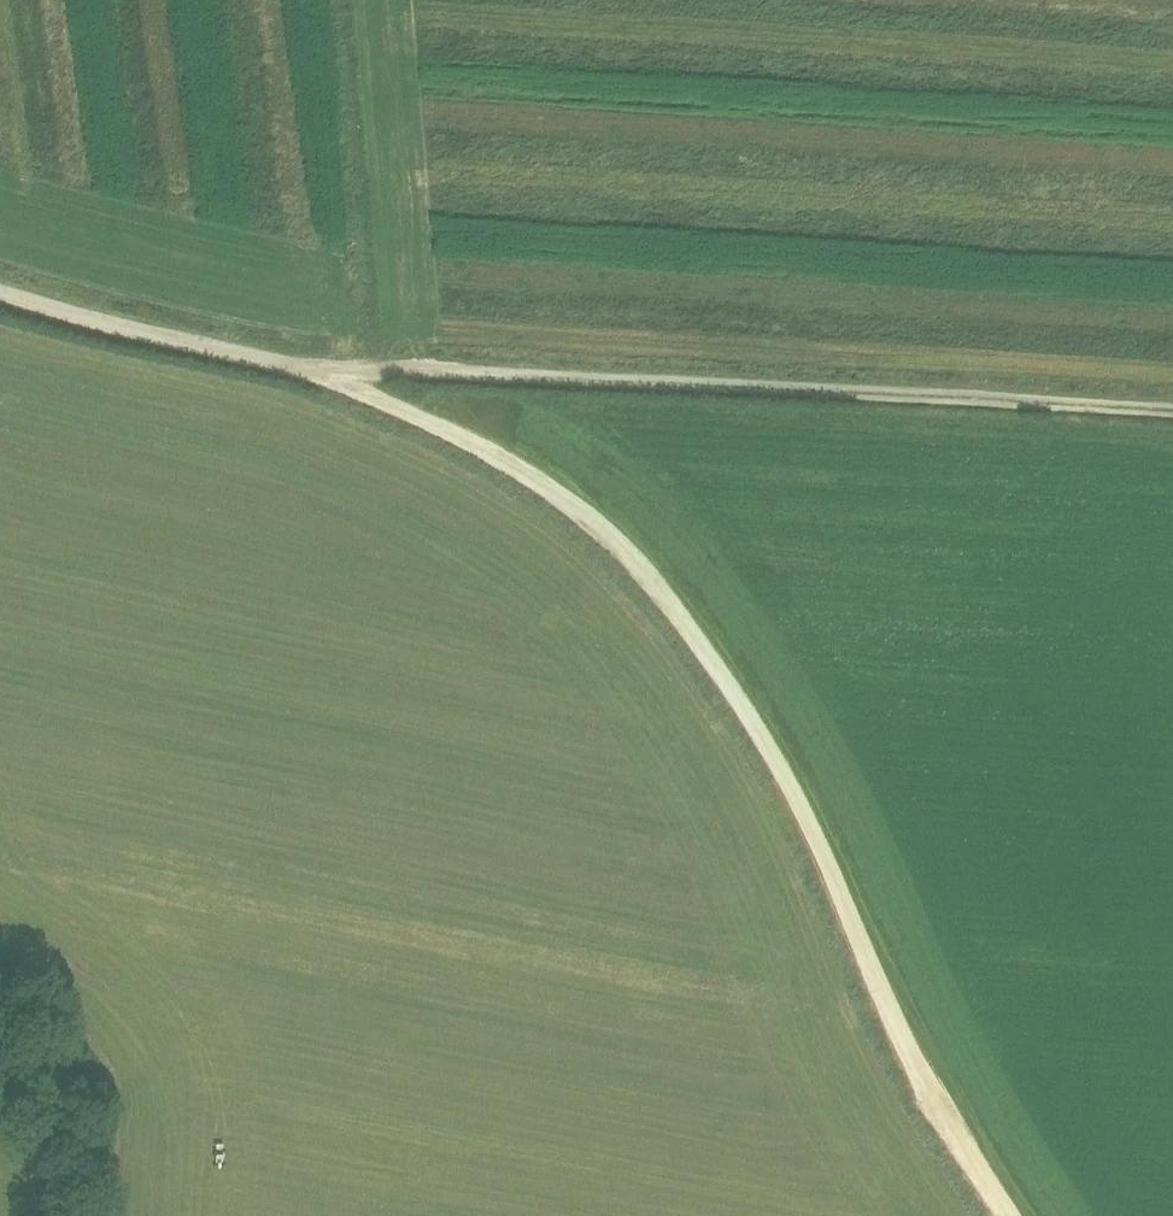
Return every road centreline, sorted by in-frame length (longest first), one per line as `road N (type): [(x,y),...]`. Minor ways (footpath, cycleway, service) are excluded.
road 1 (track): [(1009,1215),(902,1041),(761,738),(661,595),(582,514),(470,439),(371,393),(0,289)]
road 2 (track): [(1172,415),(304,370)]

